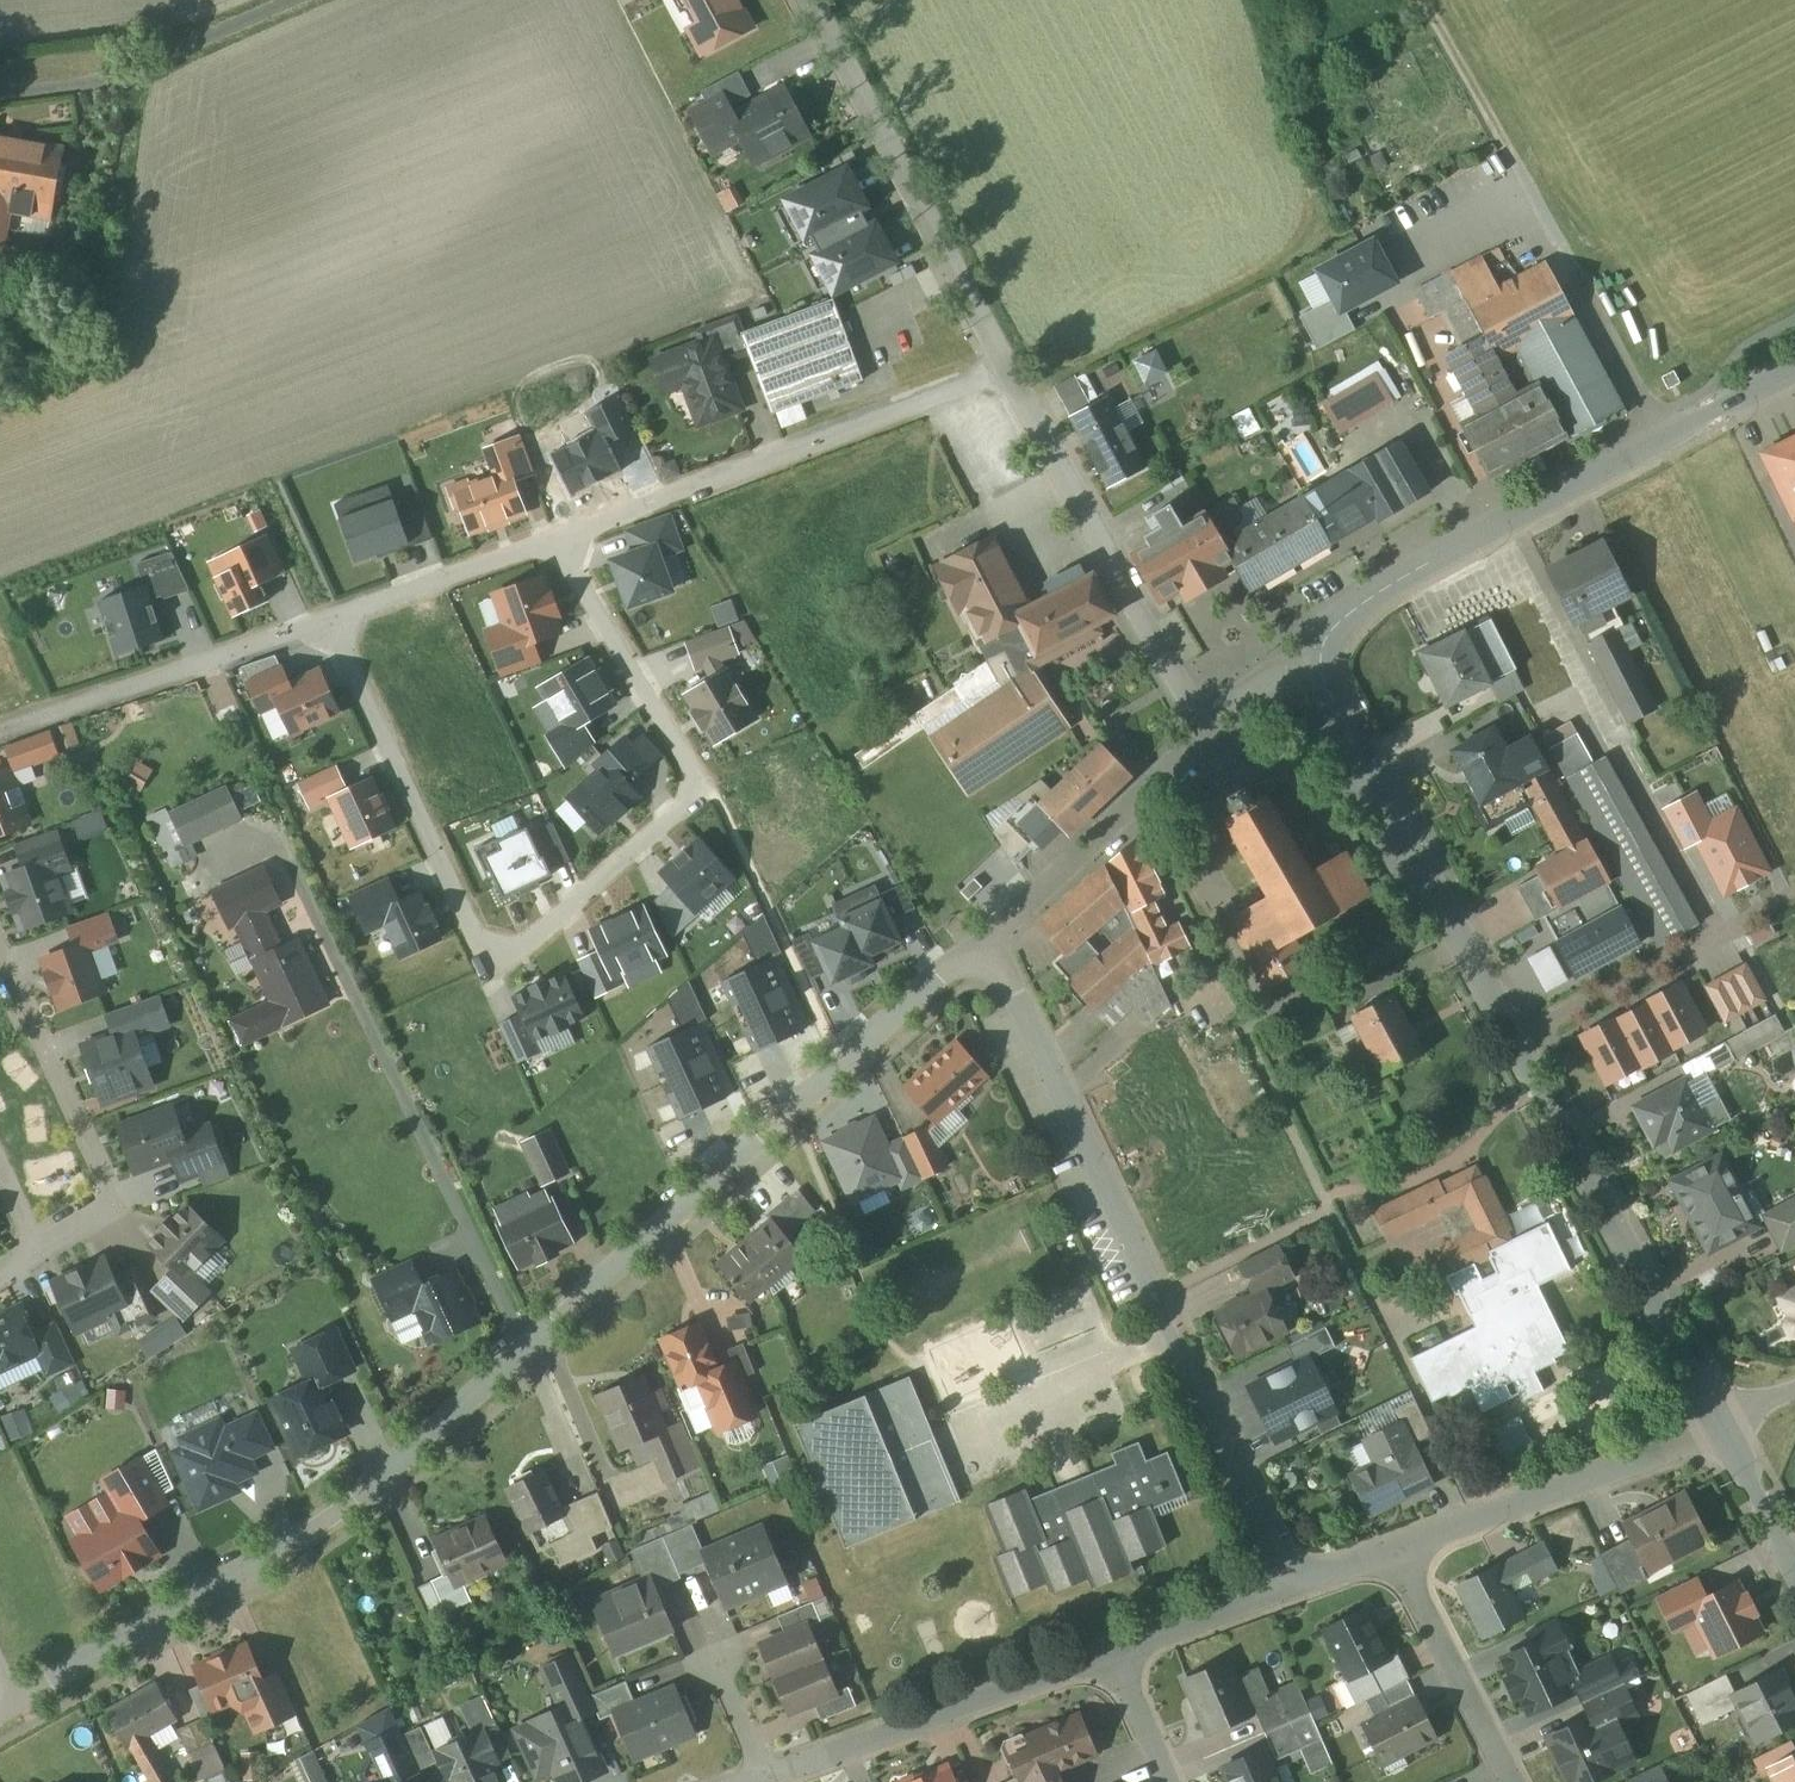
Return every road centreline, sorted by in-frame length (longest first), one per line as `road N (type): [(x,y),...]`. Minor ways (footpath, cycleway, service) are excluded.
road 1 (residential): [(8,1713),(321,1527),(395,1472),(938,975),(983,946)]
road 2 (residential): [(565,537),(688,759),(694,786),(680,810),(512,949),(493,950),(474,932),(330,619)]
road 3 (tertiary): [(1320,666),(1717,1424)]
road 4 (residential): [(983,946),(1297,1584)]
road 5 (tertiary): [(1320,666),(1332,627),(1376,593),(1794,370)]
road 6 (residential): [(565,537),(1007,368)]
road 7 (unclassified): [(810,0),(1007,368)]
road 8 (unclassified): [(1007,368),(1182,689),(1209,722)]
road 9 (residential): [(760,1774),(1114,1648)]
road 10 (residential): [(0,952),(116,1201),(39,1250)]
road 11 (residential): [(0,731),(330,619)]
road 12 (residential): [(1396,1549),(1698,1438),(1717,1424)]
road 13 (residential): [(983,946),(1209,722)]
road 14 (track): [(1420,0),(1547,226)]
road 15 (residential): [(1508,1781),(1396,1549)]
road 16 (residential): [(330,619),(565,537)]
road 17 (residential): [(1114,1648),(1297,1584)]
road 18 (tertiary): [(1717,1424),(1794,1567)]
road 19 (residential): [(1167,1781),(1114,1648)]
road 20 (residential): [(1209,722),(1278,673),(1320,666)]
road 21 (residential): [(760,1774),(714,1661)]

